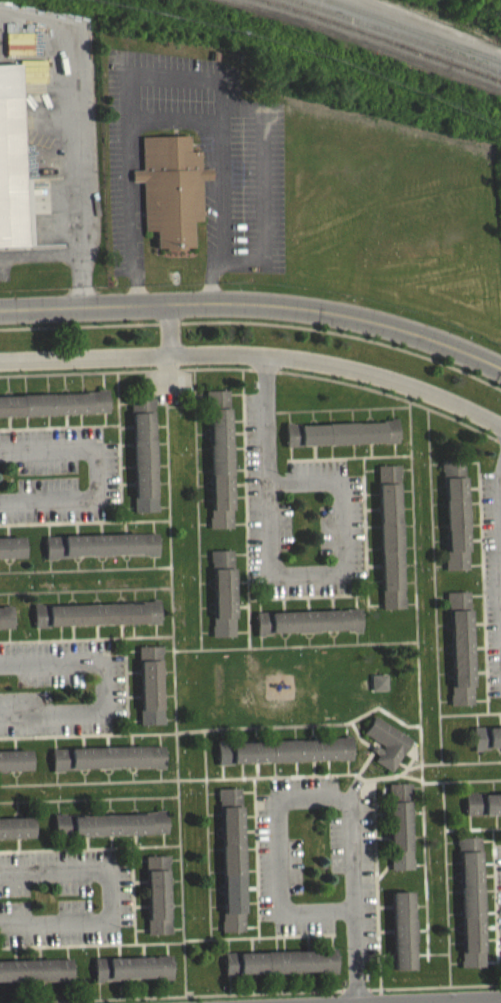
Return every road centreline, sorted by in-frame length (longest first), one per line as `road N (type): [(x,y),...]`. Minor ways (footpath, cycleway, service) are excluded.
road 1 (residential): [(0,360),(264,355),(344,367),(500,430)]
road 2 (residential): [(0,312),(187,303),(319,314),(423,336),(500,374)]
road 3 (residential): [(264,355),(265,480),(266,571),(268,578),(335,578),(343,567),(341,484),(331,477),(265,480)]
road 4 (residential): [(354,909),(352,804),(341,795),(284,794),(270,802),(284,911),(354,909)]
road 5 (residential): [(0,925),(110,923),(112,870),(0,868)]
road 6 (residential): [(0,661),(99,665),(105,712),(0,719)]
road 7 (residential): [(0,506),(100,497),(100,456),(90,446),(0,450)]

